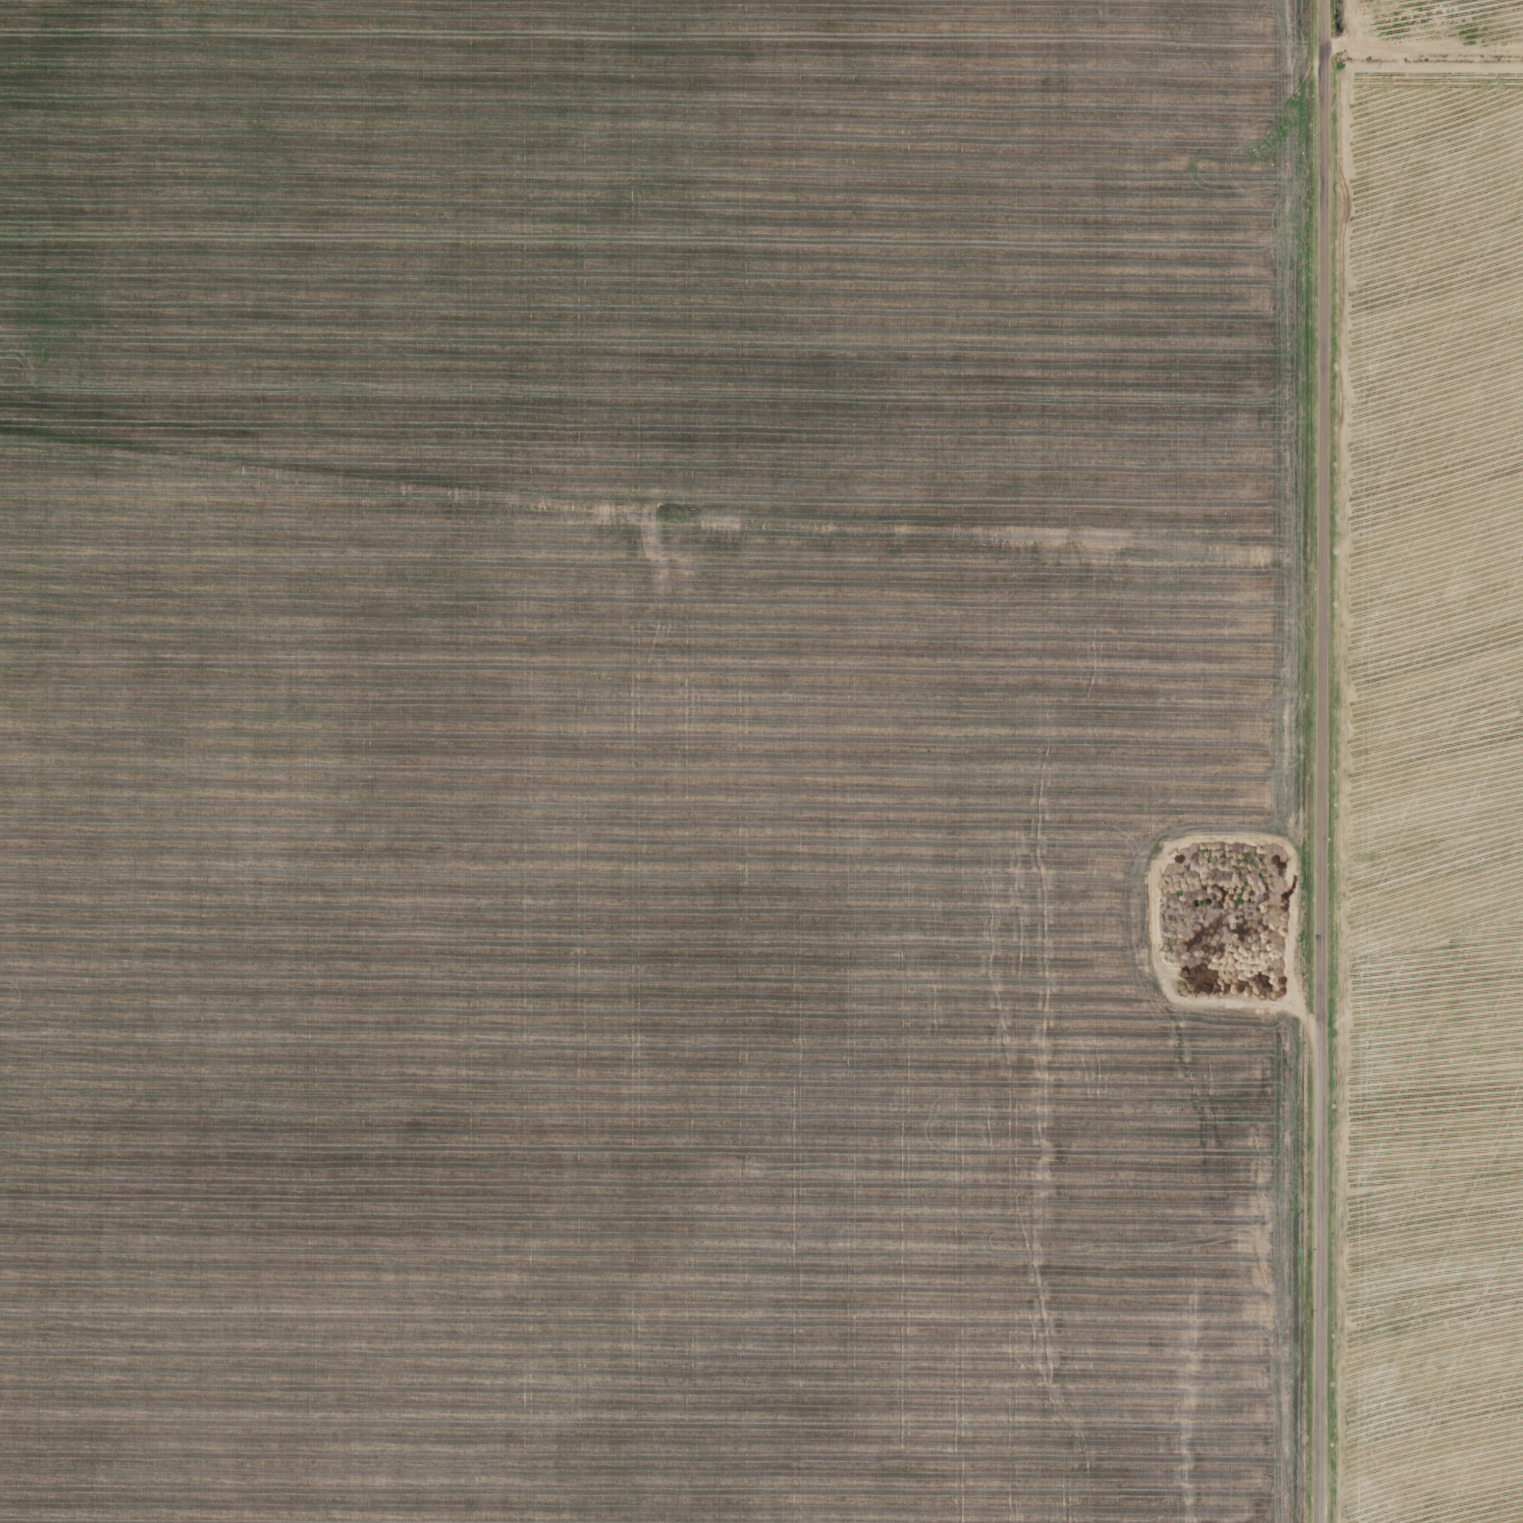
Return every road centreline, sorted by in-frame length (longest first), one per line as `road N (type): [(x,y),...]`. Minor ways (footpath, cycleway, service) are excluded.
road 1 (residential): [(1311,1522),(1299,0)]

